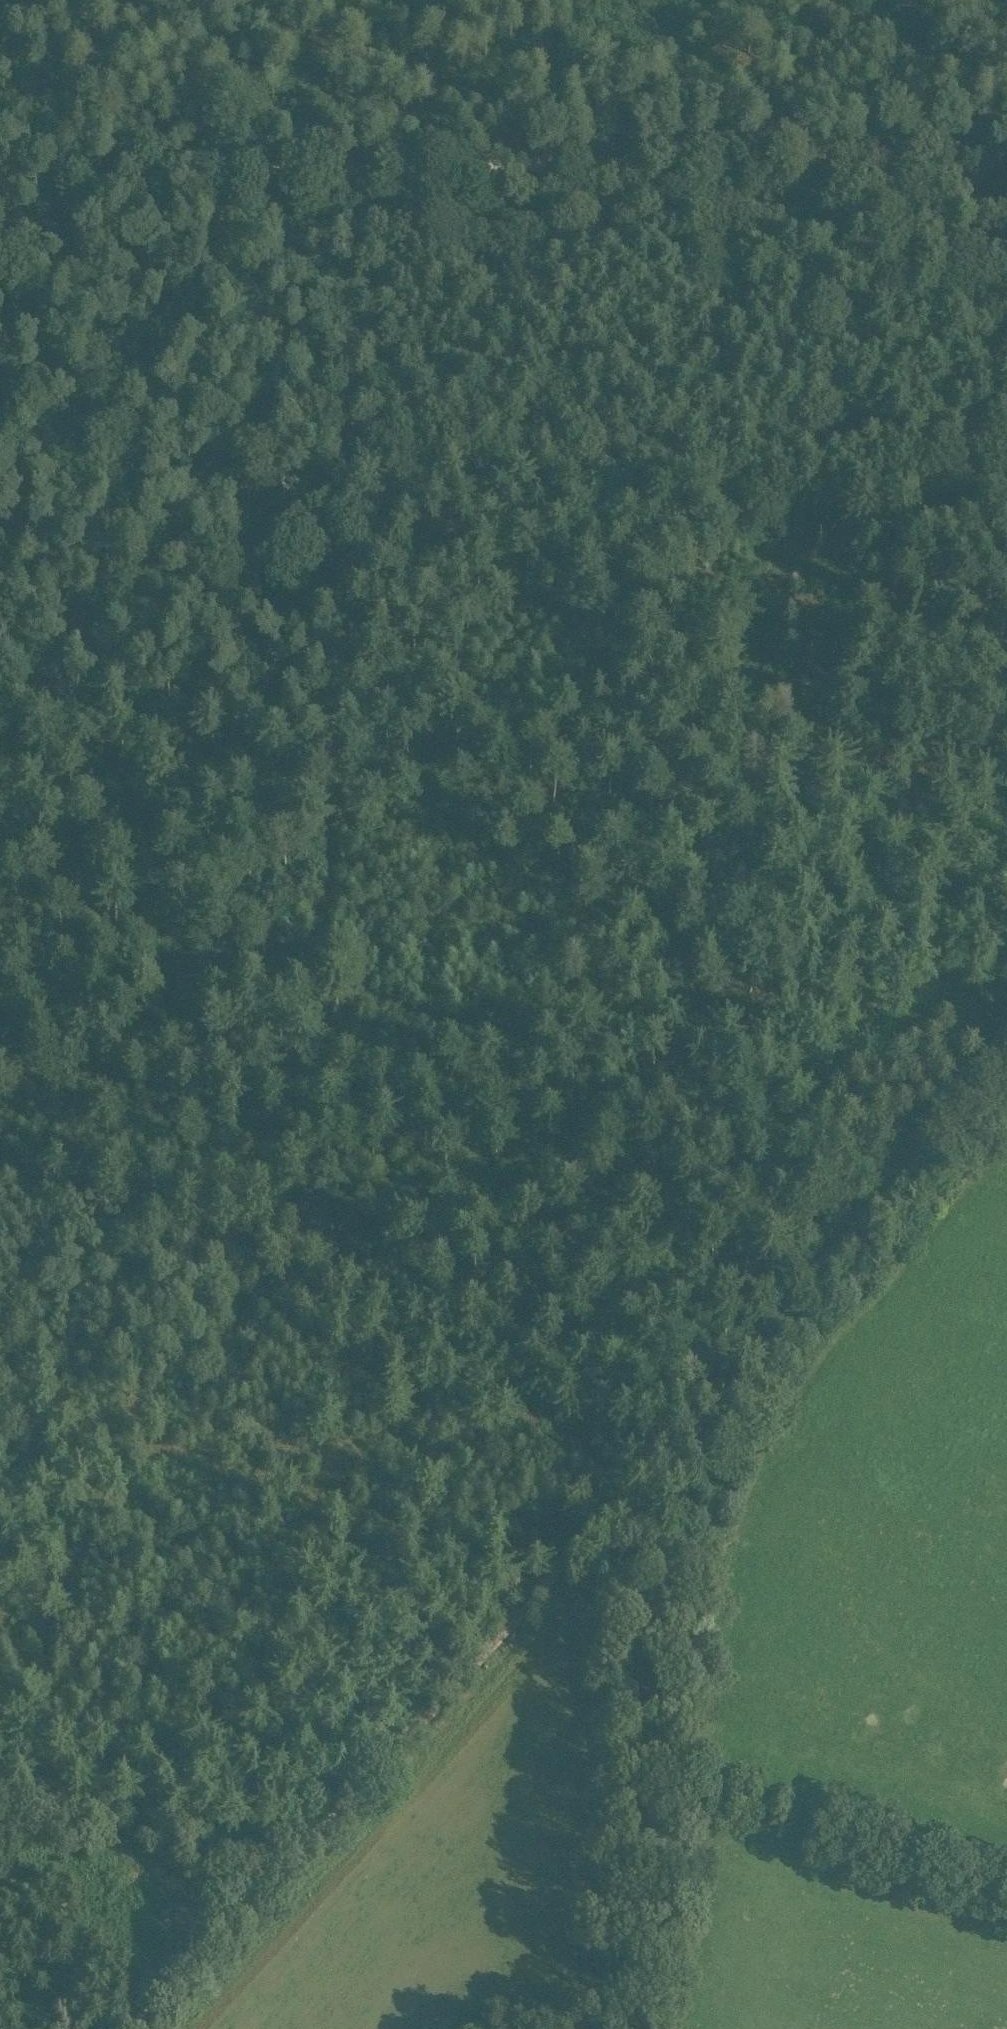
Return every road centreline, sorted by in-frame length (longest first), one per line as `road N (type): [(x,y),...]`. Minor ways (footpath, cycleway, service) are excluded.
road 1 (track): [(364,218),(315,1176),(429,1301)]

